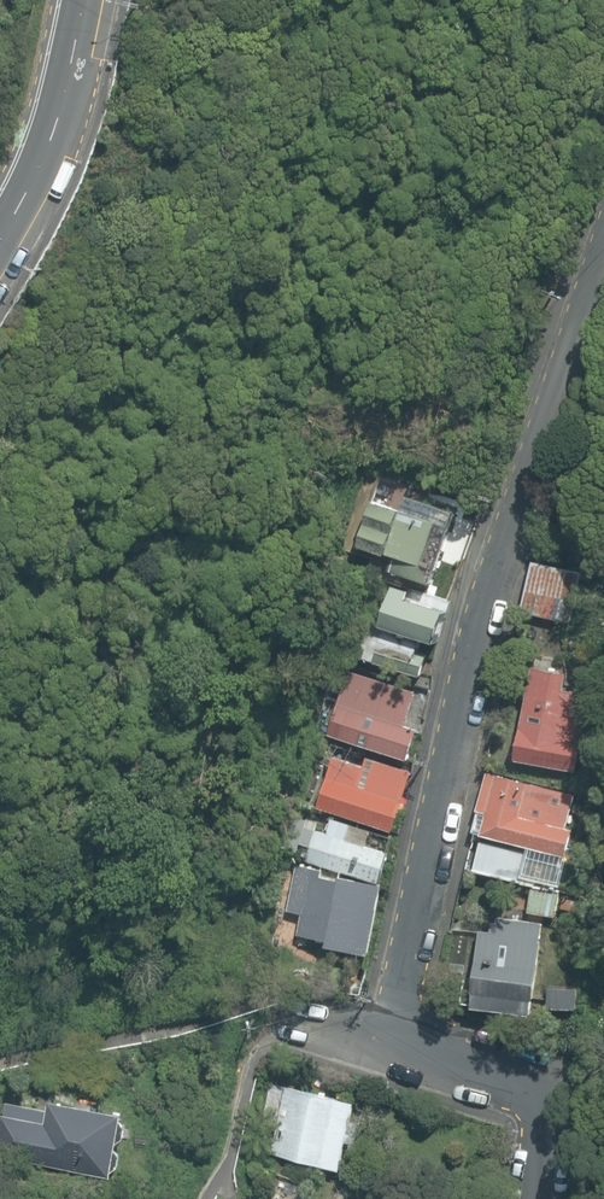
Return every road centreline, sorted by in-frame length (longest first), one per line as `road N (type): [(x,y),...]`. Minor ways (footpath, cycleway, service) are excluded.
road 1 (residential): [(398,1037),(507,543),(603,267)]
road 2 (secondary): [(87,0),(49,148),(0,241)]
road 3 (residential): [(540,1198),(545,1112),(461,1059),(398,1037)]
road 4 (residential): [(398,1037),(280,1007)]

